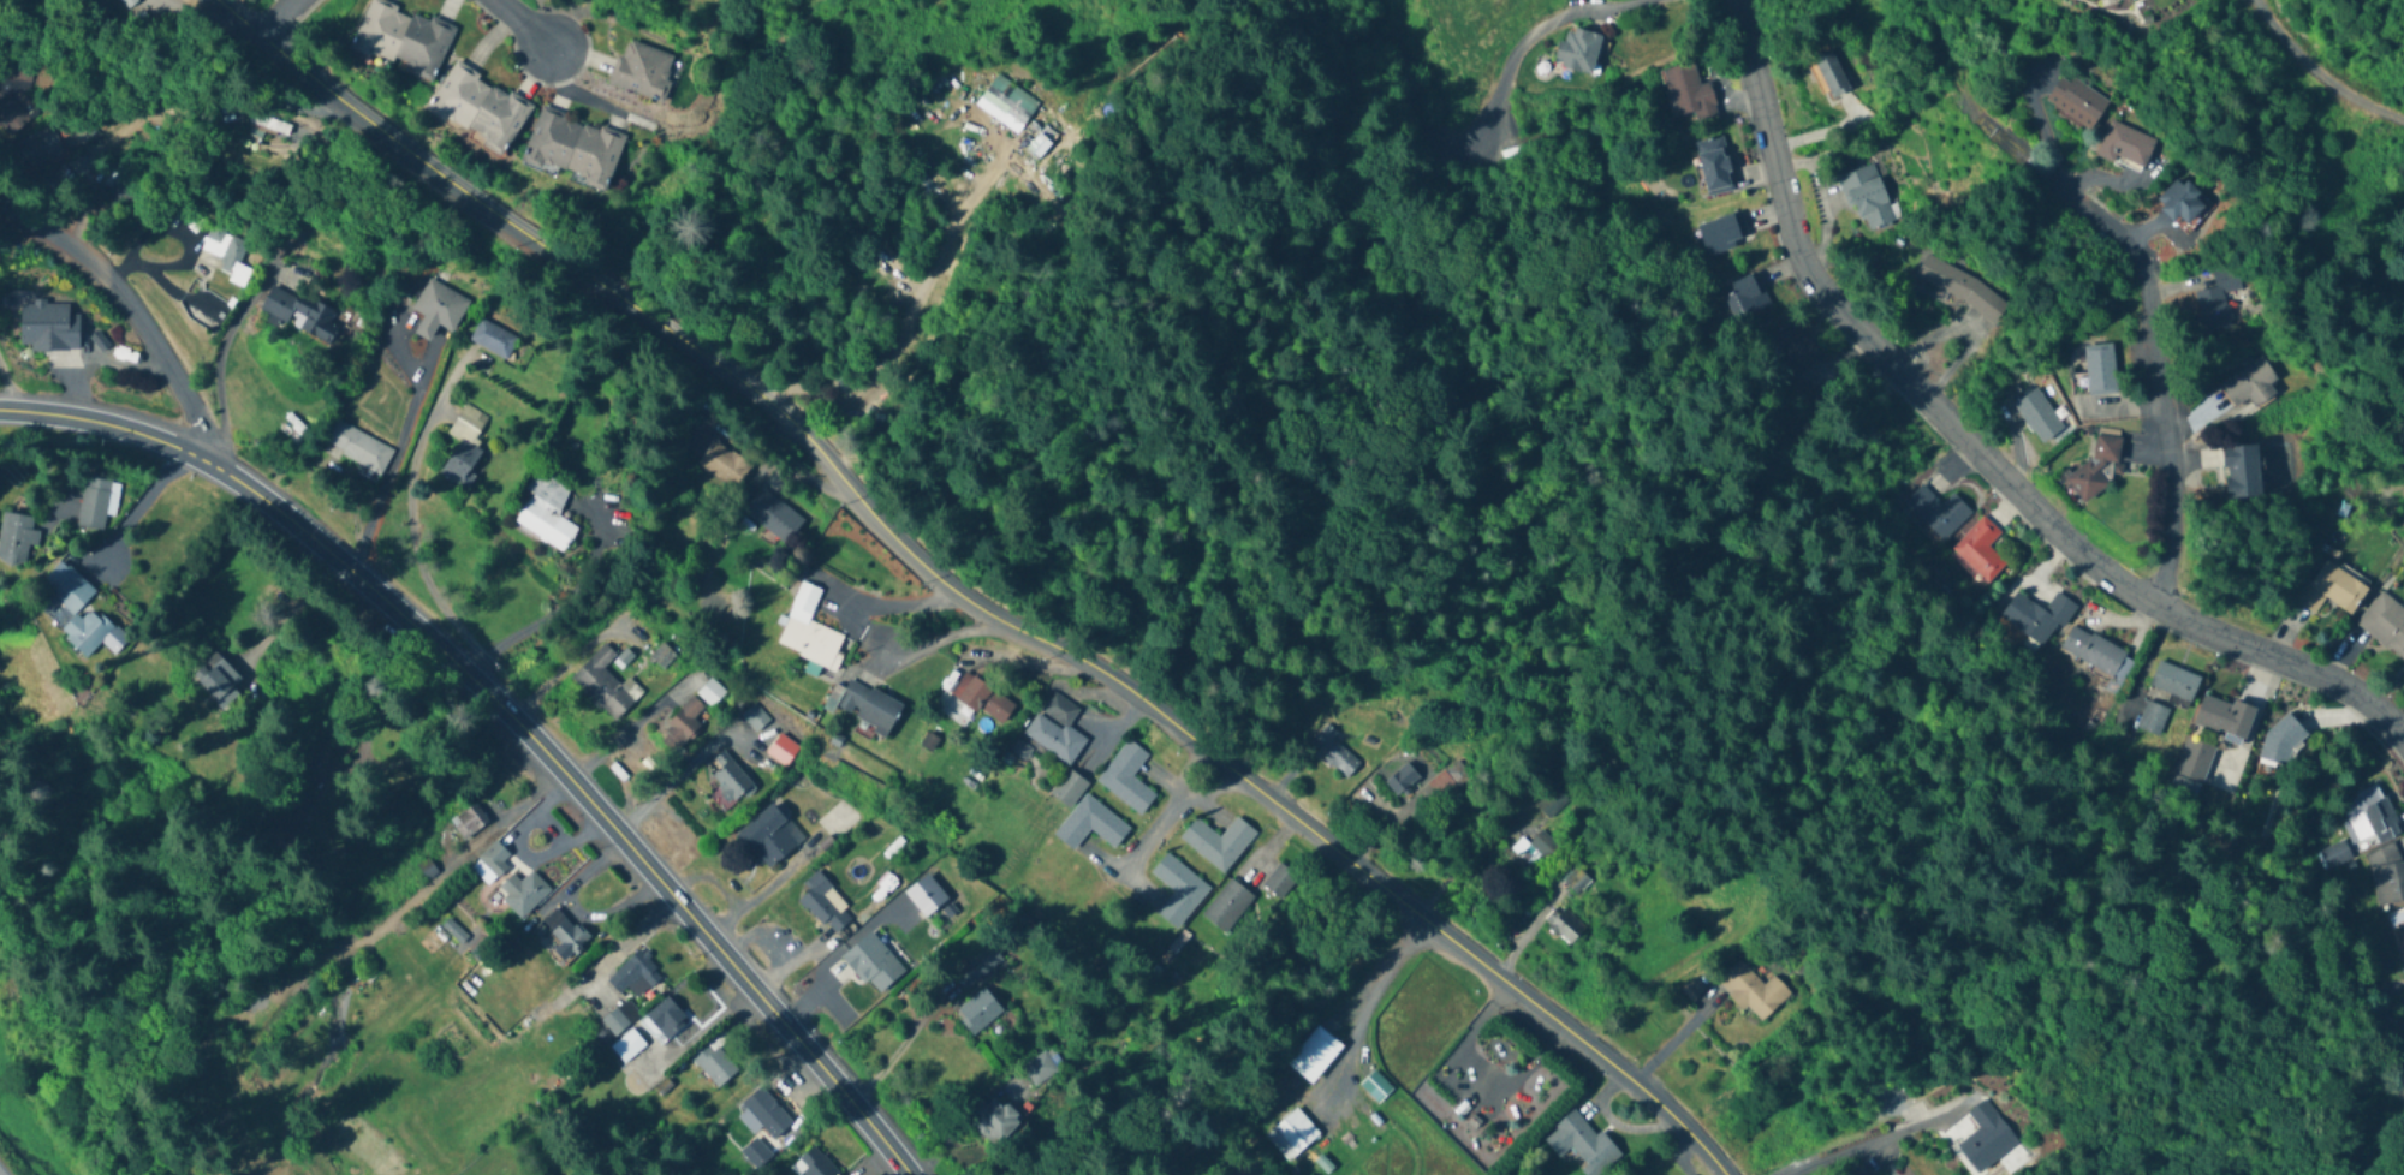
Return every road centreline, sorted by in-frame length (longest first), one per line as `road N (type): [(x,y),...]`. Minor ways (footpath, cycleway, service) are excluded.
road 1 (residential): [(1737,1174),(1688,1113),(1596,1034),(1141,692),(966,598),(887,537),(838,463),(752,386),(543,255),(221,0)]
road 2 (secondary): [(0,407),(46,407),(155,430),(220,464),(347,571),(578,792),(910,1174)]
road 3 (residential): [(2403,737),(2366,697),(2159,607),(2096,561),(1837,310),(1809,272),(1797,237),(1737,0)]
road 4 (residential): [(2159,607),(2176,489),(2148,274),(2135,244),(1992,136)]
road 5 (residential): [(220,464),(136,308),(88,260),(0,210)]
road 6 (track): [(2254,0),(2319,78),(2403,122)]

